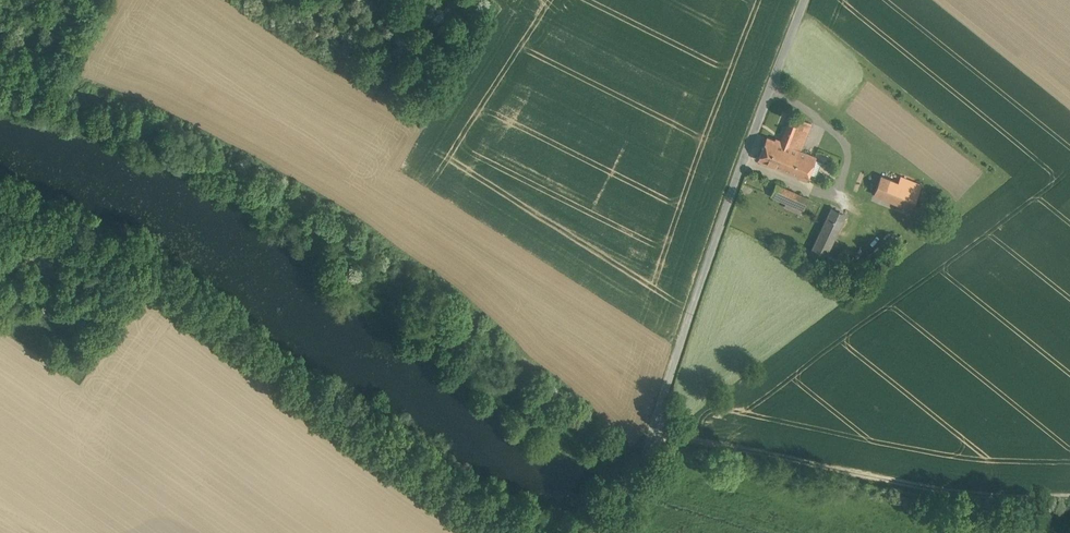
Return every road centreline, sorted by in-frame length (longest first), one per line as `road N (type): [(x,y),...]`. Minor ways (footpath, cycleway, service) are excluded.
road 1 (unclassified): [(600,532),(650,449),(720,225),(804,0)]
road 2 (track): [(1069,501),(942,492),(654,430)]

